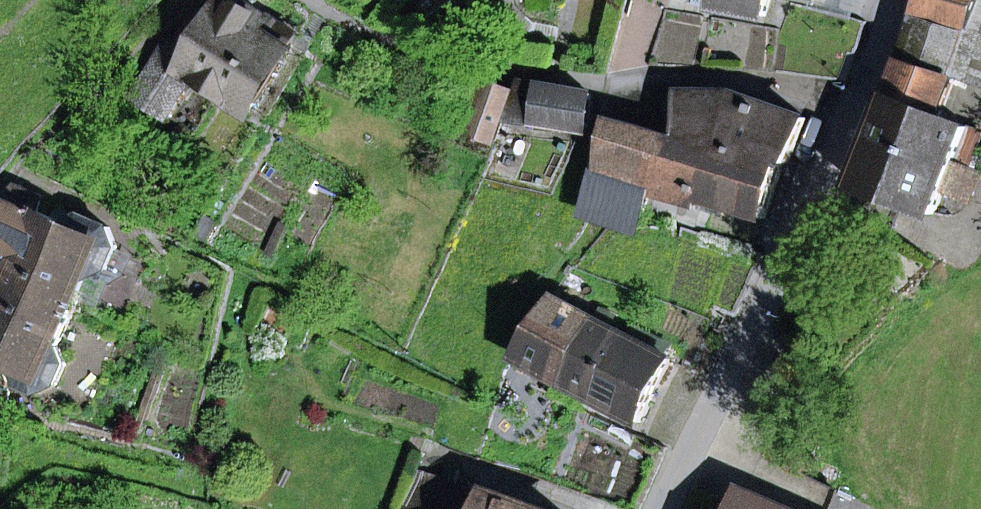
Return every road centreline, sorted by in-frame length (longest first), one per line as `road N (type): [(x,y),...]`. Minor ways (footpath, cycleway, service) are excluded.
road 1 (residential): [(858,107),(759,80),(620,86),(425,51),(308,0)]
road 2 (residential): [(660,508),(858,107)]

